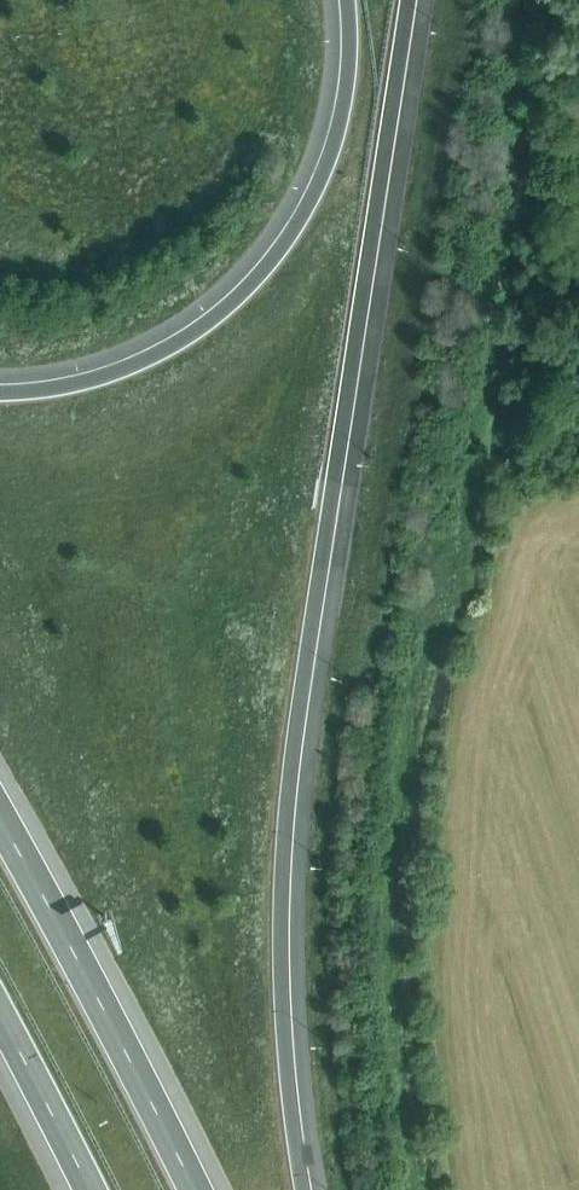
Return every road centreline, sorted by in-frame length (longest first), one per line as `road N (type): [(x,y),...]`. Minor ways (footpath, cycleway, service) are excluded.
road 1 (motorway): [(303,1189),(281,977),(286,817),(409,0)]
road 2 (motorway): [(350,0),(349,94),(326,170),(293,232),(250,286),(150,360),(77,385),(0,391)]
road 3 (trunk): [(195,1189),(0,820)]
road 4 (trunk): [(0,1020),(91,1189)]

